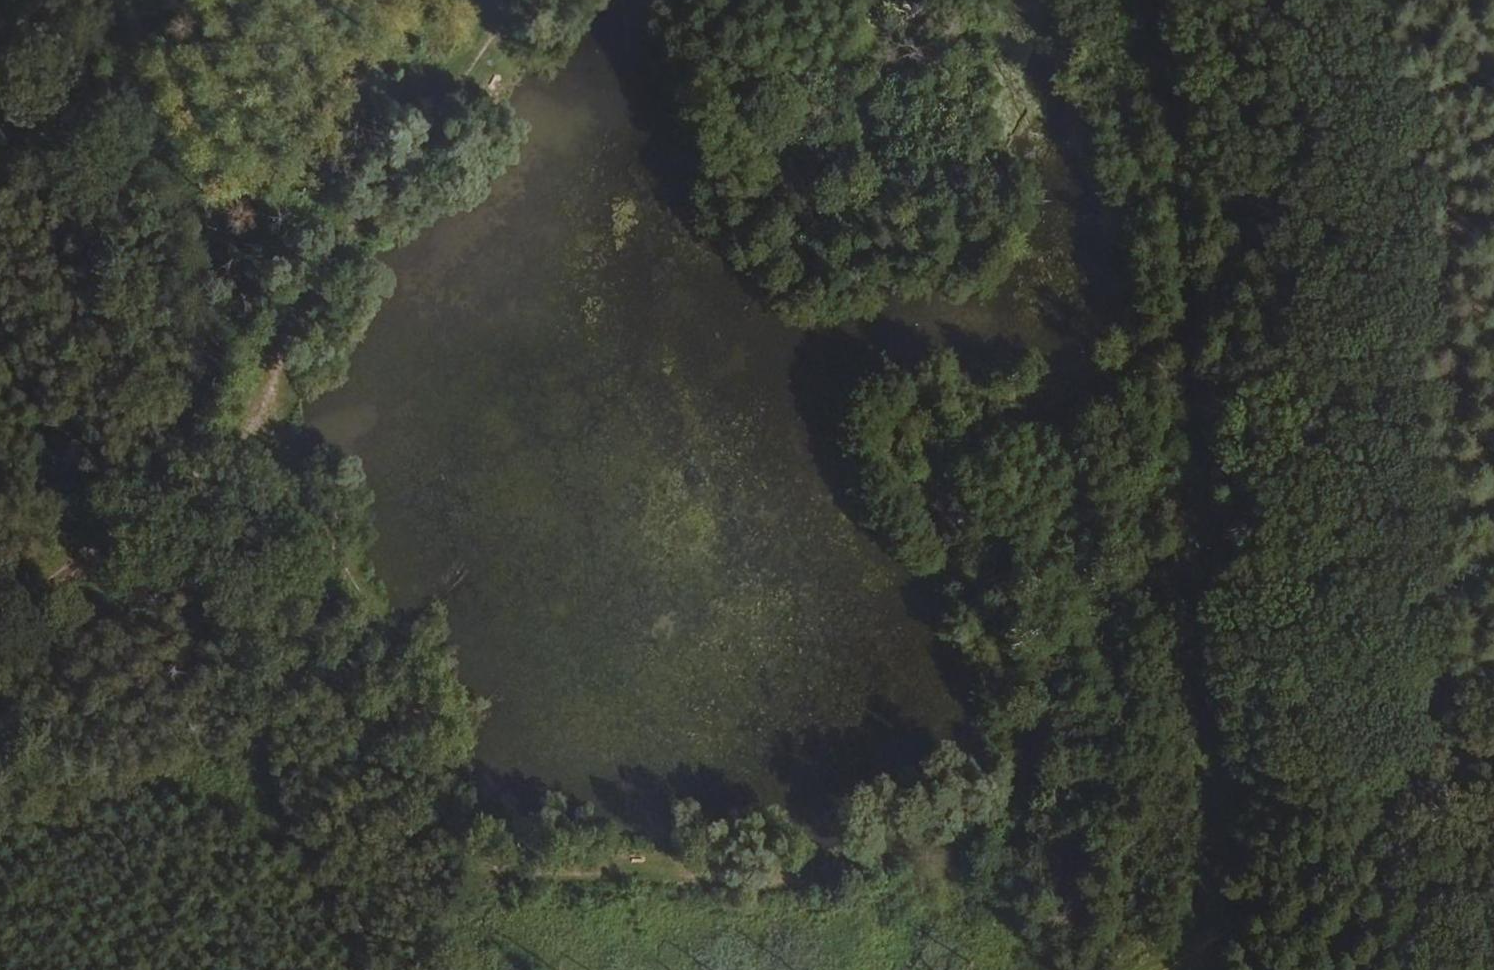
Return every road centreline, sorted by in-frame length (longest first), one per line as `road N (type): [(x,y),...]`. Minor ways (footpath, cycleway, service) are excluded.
road 1 (track): [(1493,754),(1159,969)]
road 2 (track): [(1493,379),(1193,386)]

